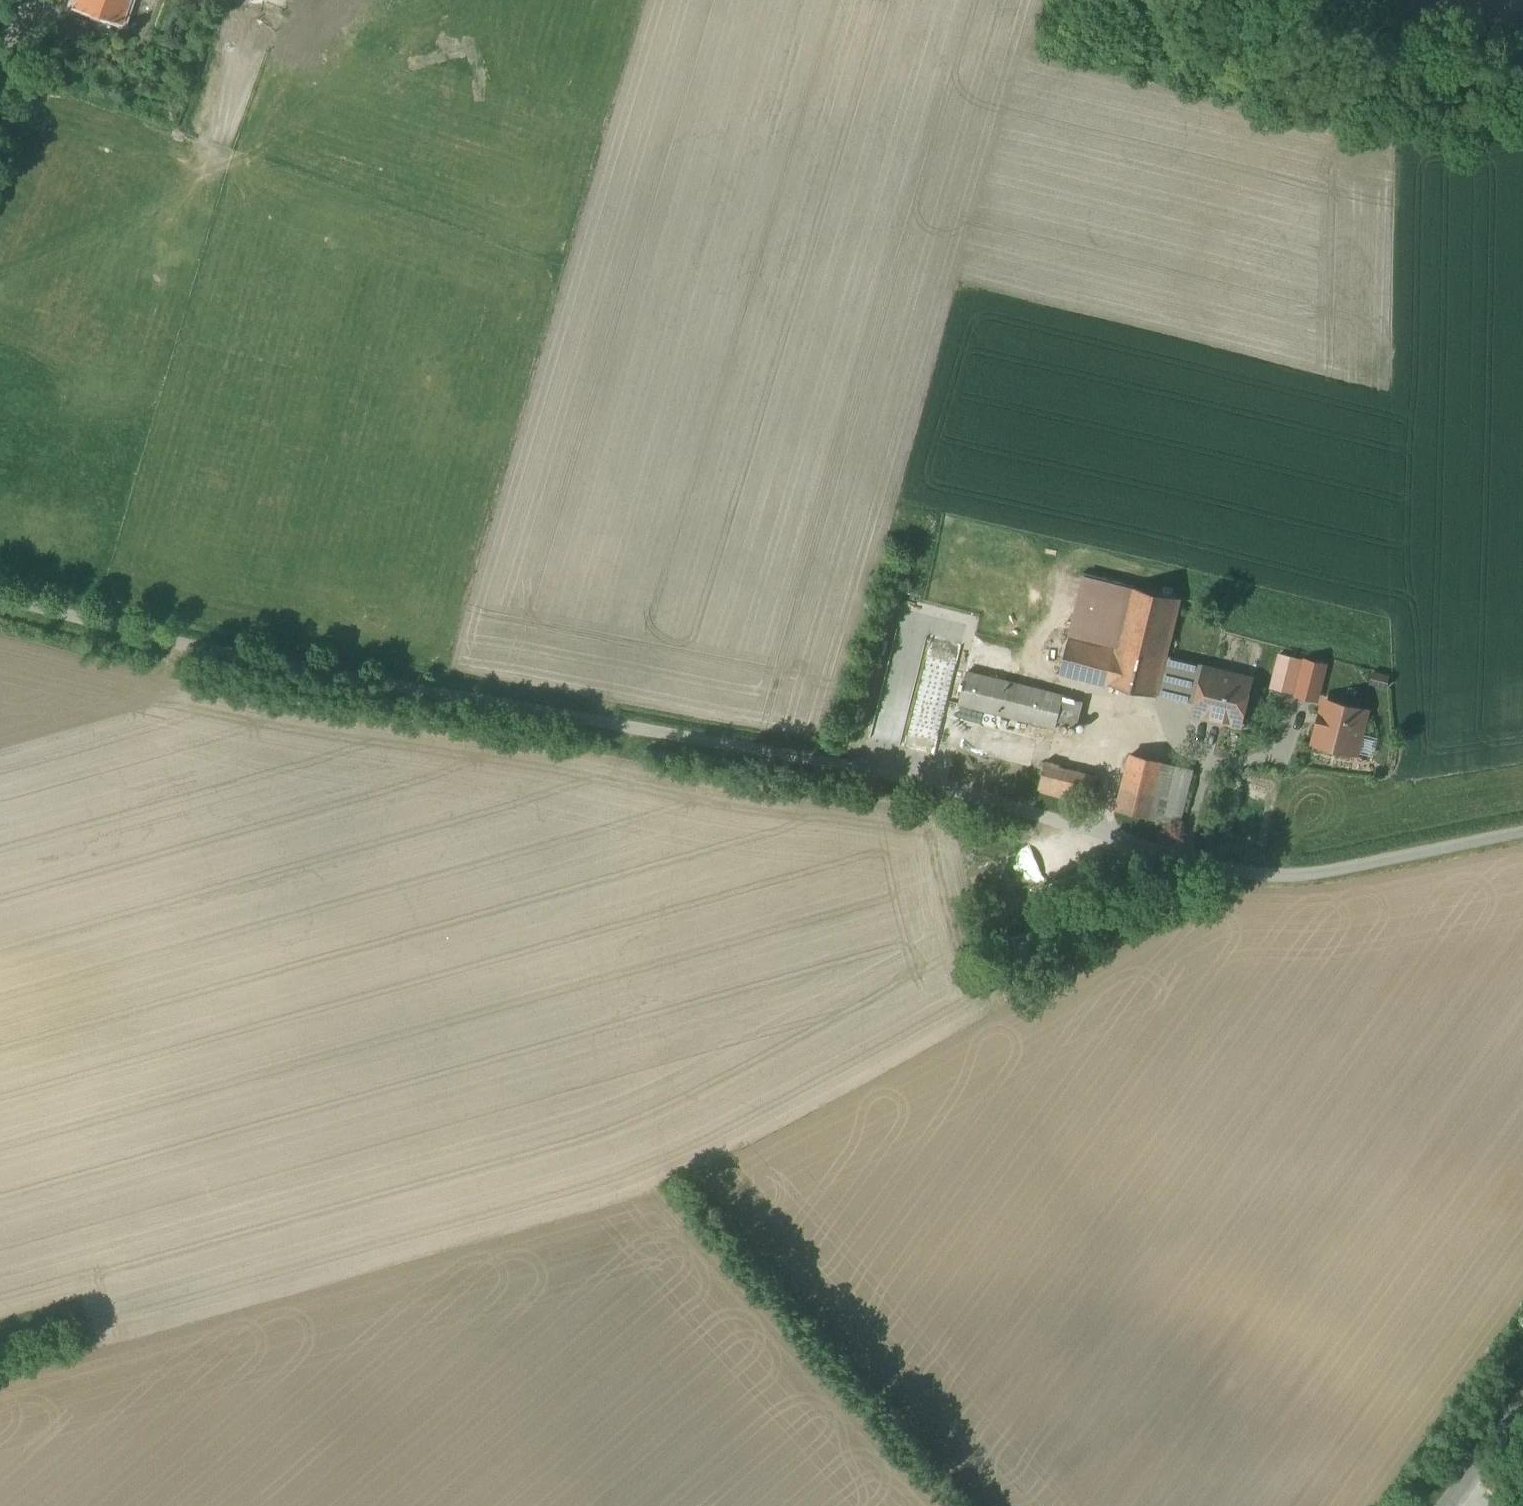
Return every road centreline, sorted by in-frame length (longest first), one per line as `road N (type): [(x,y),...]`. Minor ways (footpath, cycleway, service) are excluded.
road 1 (unclassified): [(0,598),(283,666),(895,776),(1209,868),(1285,879),(1522,836)]

